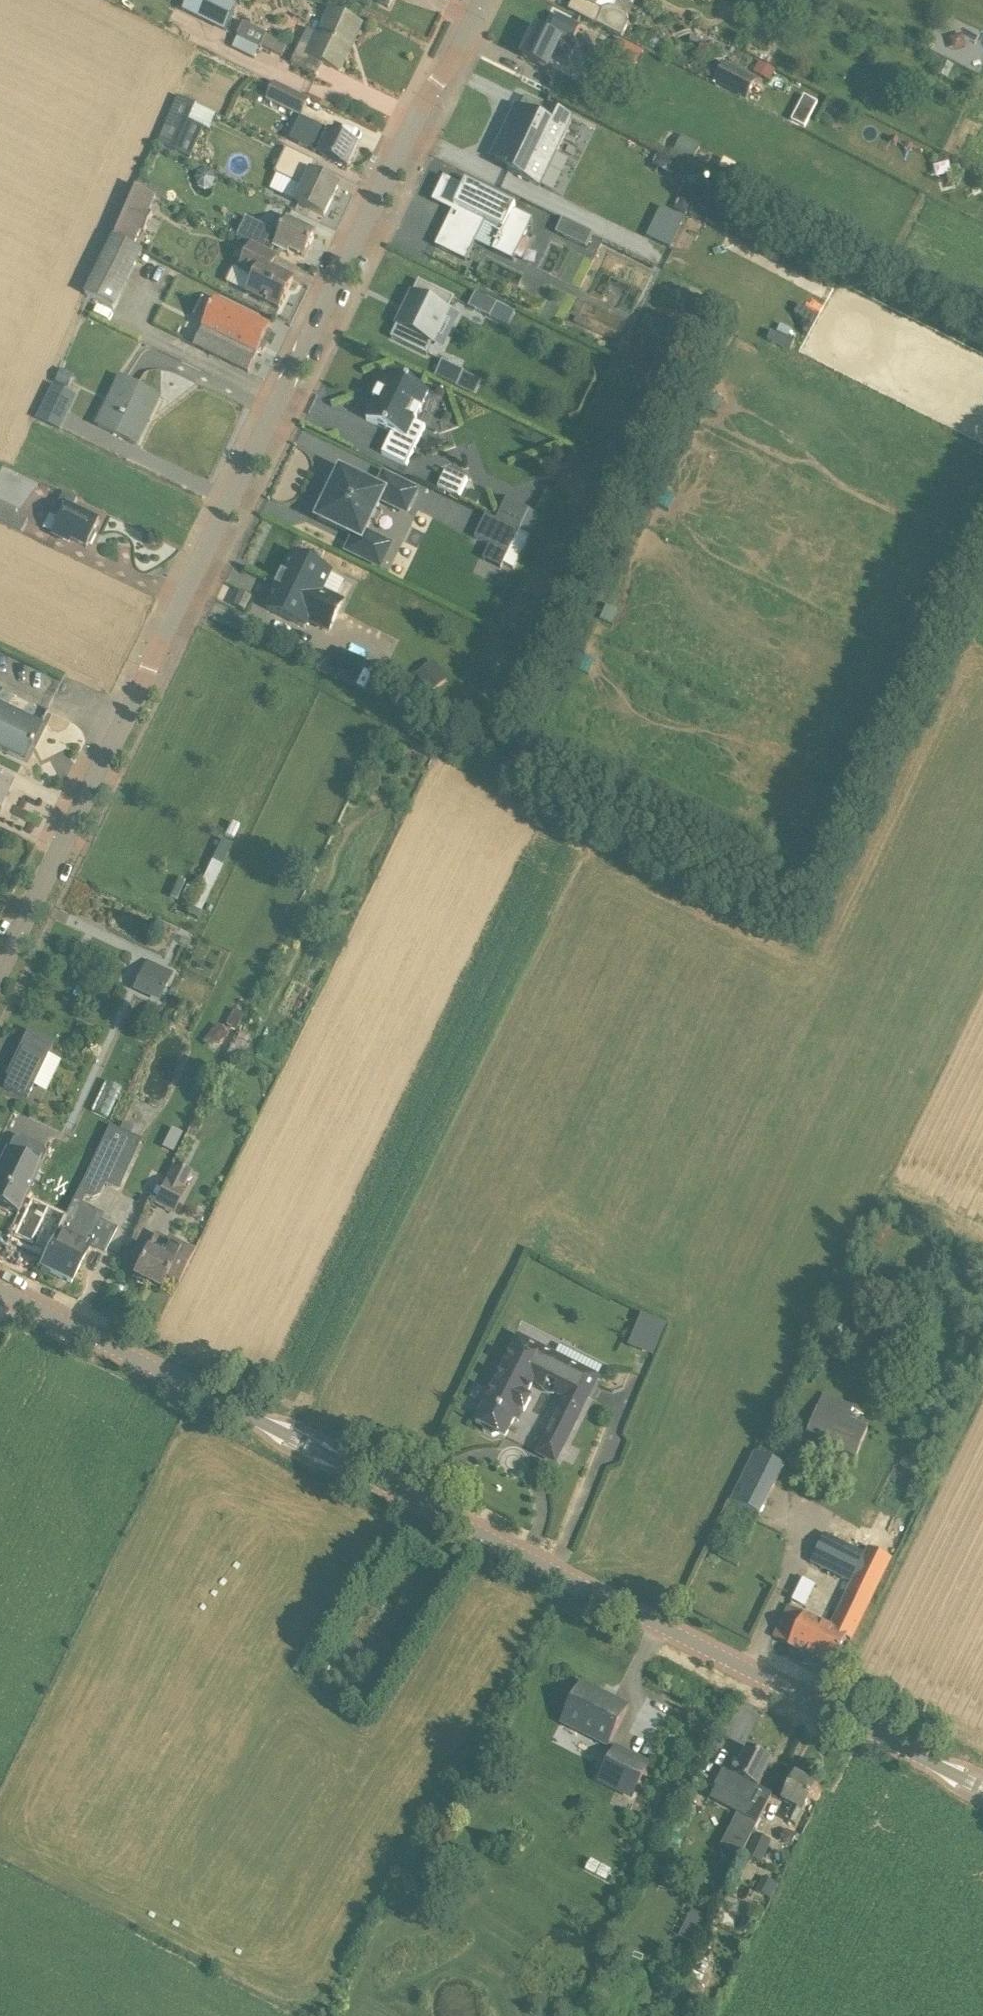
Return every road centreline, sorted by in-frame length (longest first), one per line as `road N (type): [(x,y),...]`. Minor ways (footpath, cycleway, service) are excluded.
road 1 (tertiary): [(982,1787),(0,1290)]
road 2 (residential): [(0,960),(470,0)]

